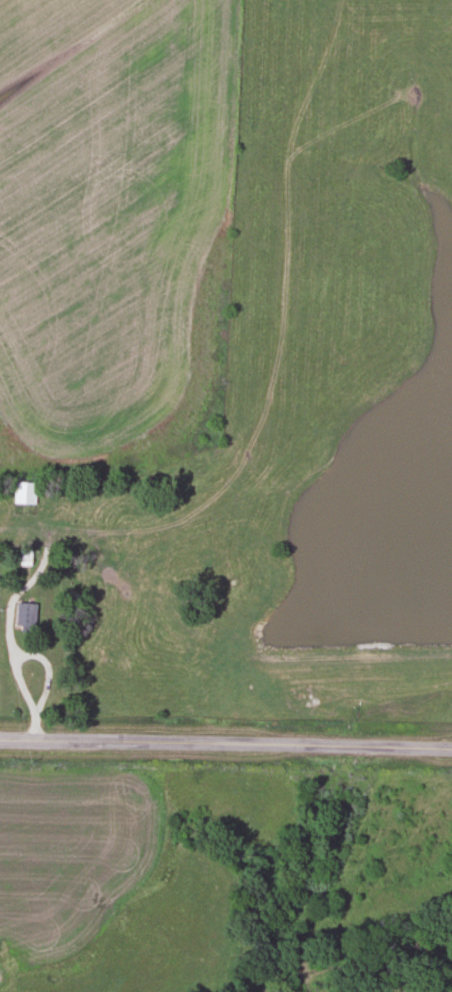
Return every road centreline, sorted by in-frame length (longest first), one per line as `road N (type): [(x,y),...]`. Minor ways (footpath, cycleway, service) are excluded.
road 1 (residential): [(451,749),(0,738)]

